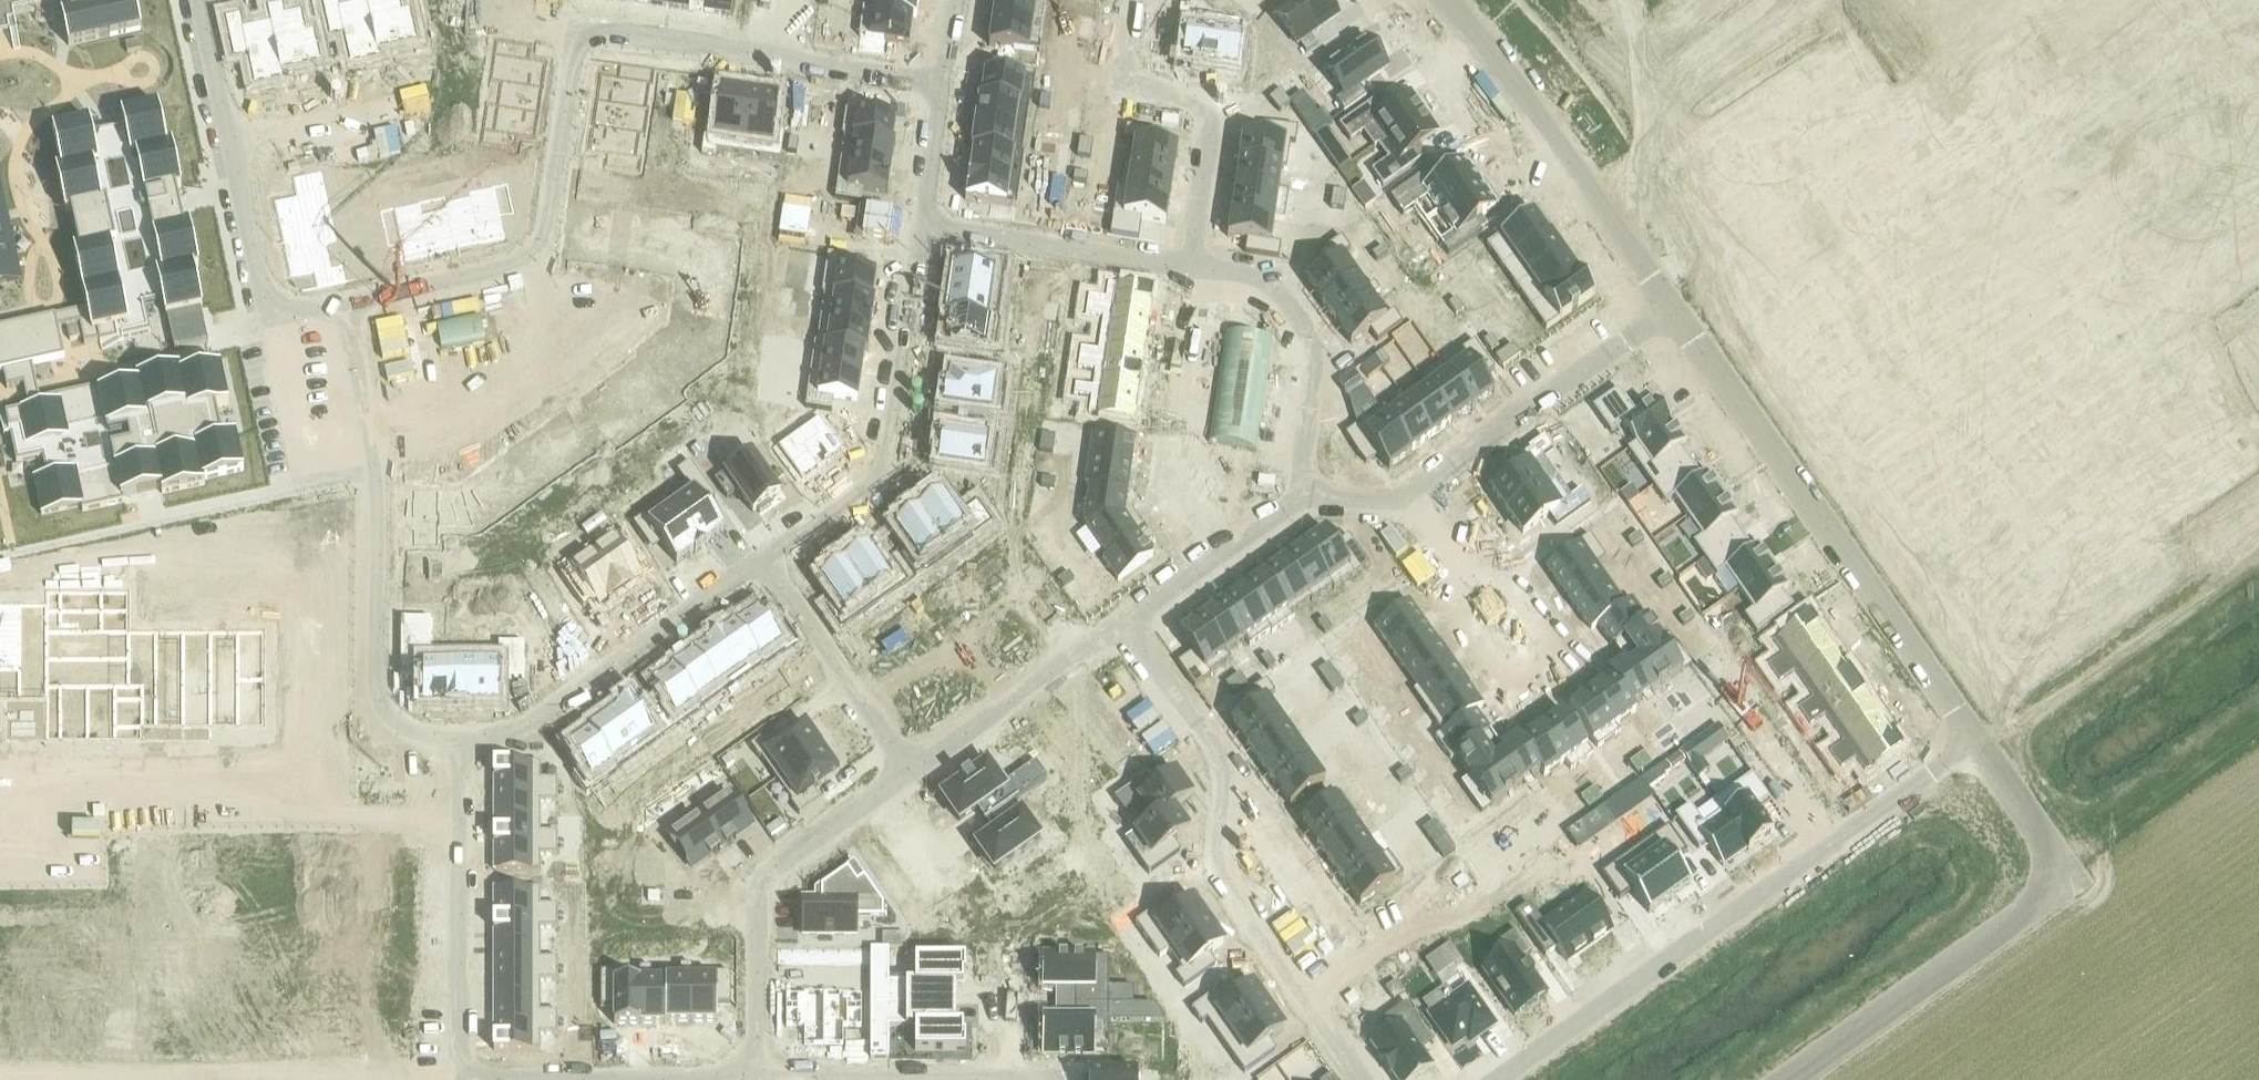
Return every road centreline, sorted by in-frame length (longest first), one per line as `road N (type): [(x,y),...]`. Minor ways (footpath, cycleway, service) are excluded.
road 1 (residential): [(343,303),(542,259),(578,27),(943,81)]
road 2 (residential): [(1495,1079),(1975,741)]
road 3 (residential): [(922,225),(1255,275),(1273,285),(1316,352),(1296,497)]
road 4 (residential): [(1360,1079),(1221,884),(1213,852),(1223,764),(1123,621)]
road 5 (tertiary): [(1671,311),(1975,741)]
road 6 (residential): [(458,734),(382,731),(379,465),(343,303)]
road 7 (tertiary): [(1975,741),(2045,841),(2050,867),(2040,897),(1785,1079)]
road 8 (residential): [(1296,497),(1396,501),(1671,311)]
road 9 (residential): [(343,303),(270,319),(198,0)]
road 10 (residential): [(761,558),(884,466),(922,225)]
road 11 (tertiary): [(1445,0),(1671,311)]
road 12 (residential): [(756,1079),(760,884),(911,770)]
road 13 (residential): [(458,734),(516,734),(761,558)]
road 14 (residential): [(459,1079),(458,734)]
road 15 (residential): [(756,1079),(459,1079)]
road 16 (residential): [(1023,1079),(756,1079)]
road 17 (residential): [(761,558),(911,770)]
road 18 (residential): [(911,770),(1123,621)]
road 19 (residential): [(1123,621),(1296,497)]
road 20 (residential): [(922,225),(943,81)]

